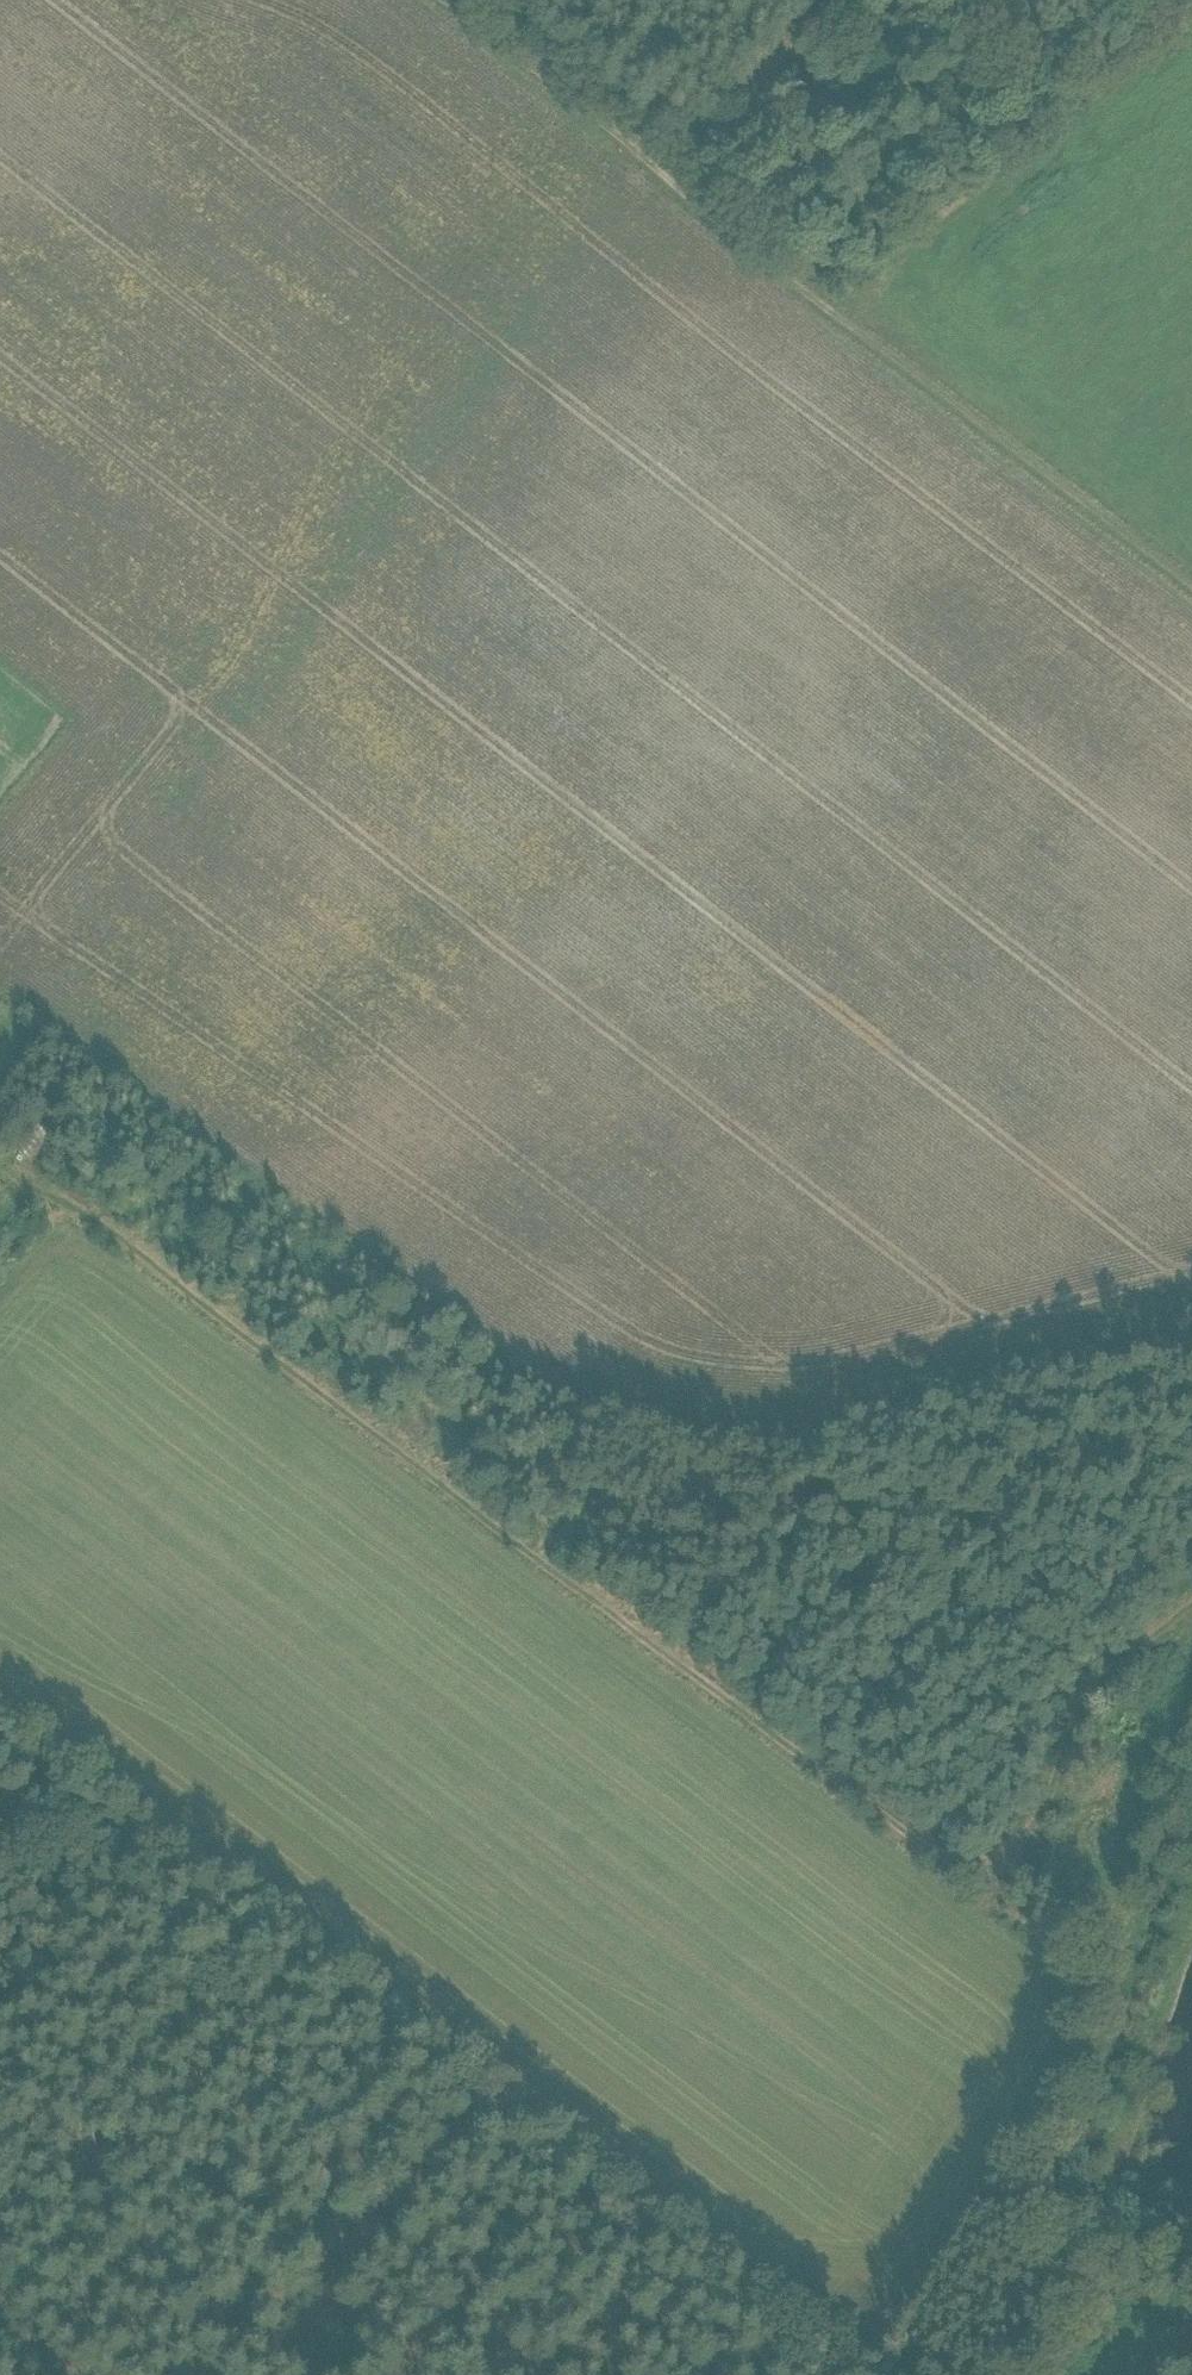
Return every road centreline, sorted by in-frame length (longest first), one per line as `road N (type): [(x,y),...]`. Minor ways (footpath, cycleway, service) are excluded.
road 1 (track): [(445,0),(800,286),(1191,586)]

